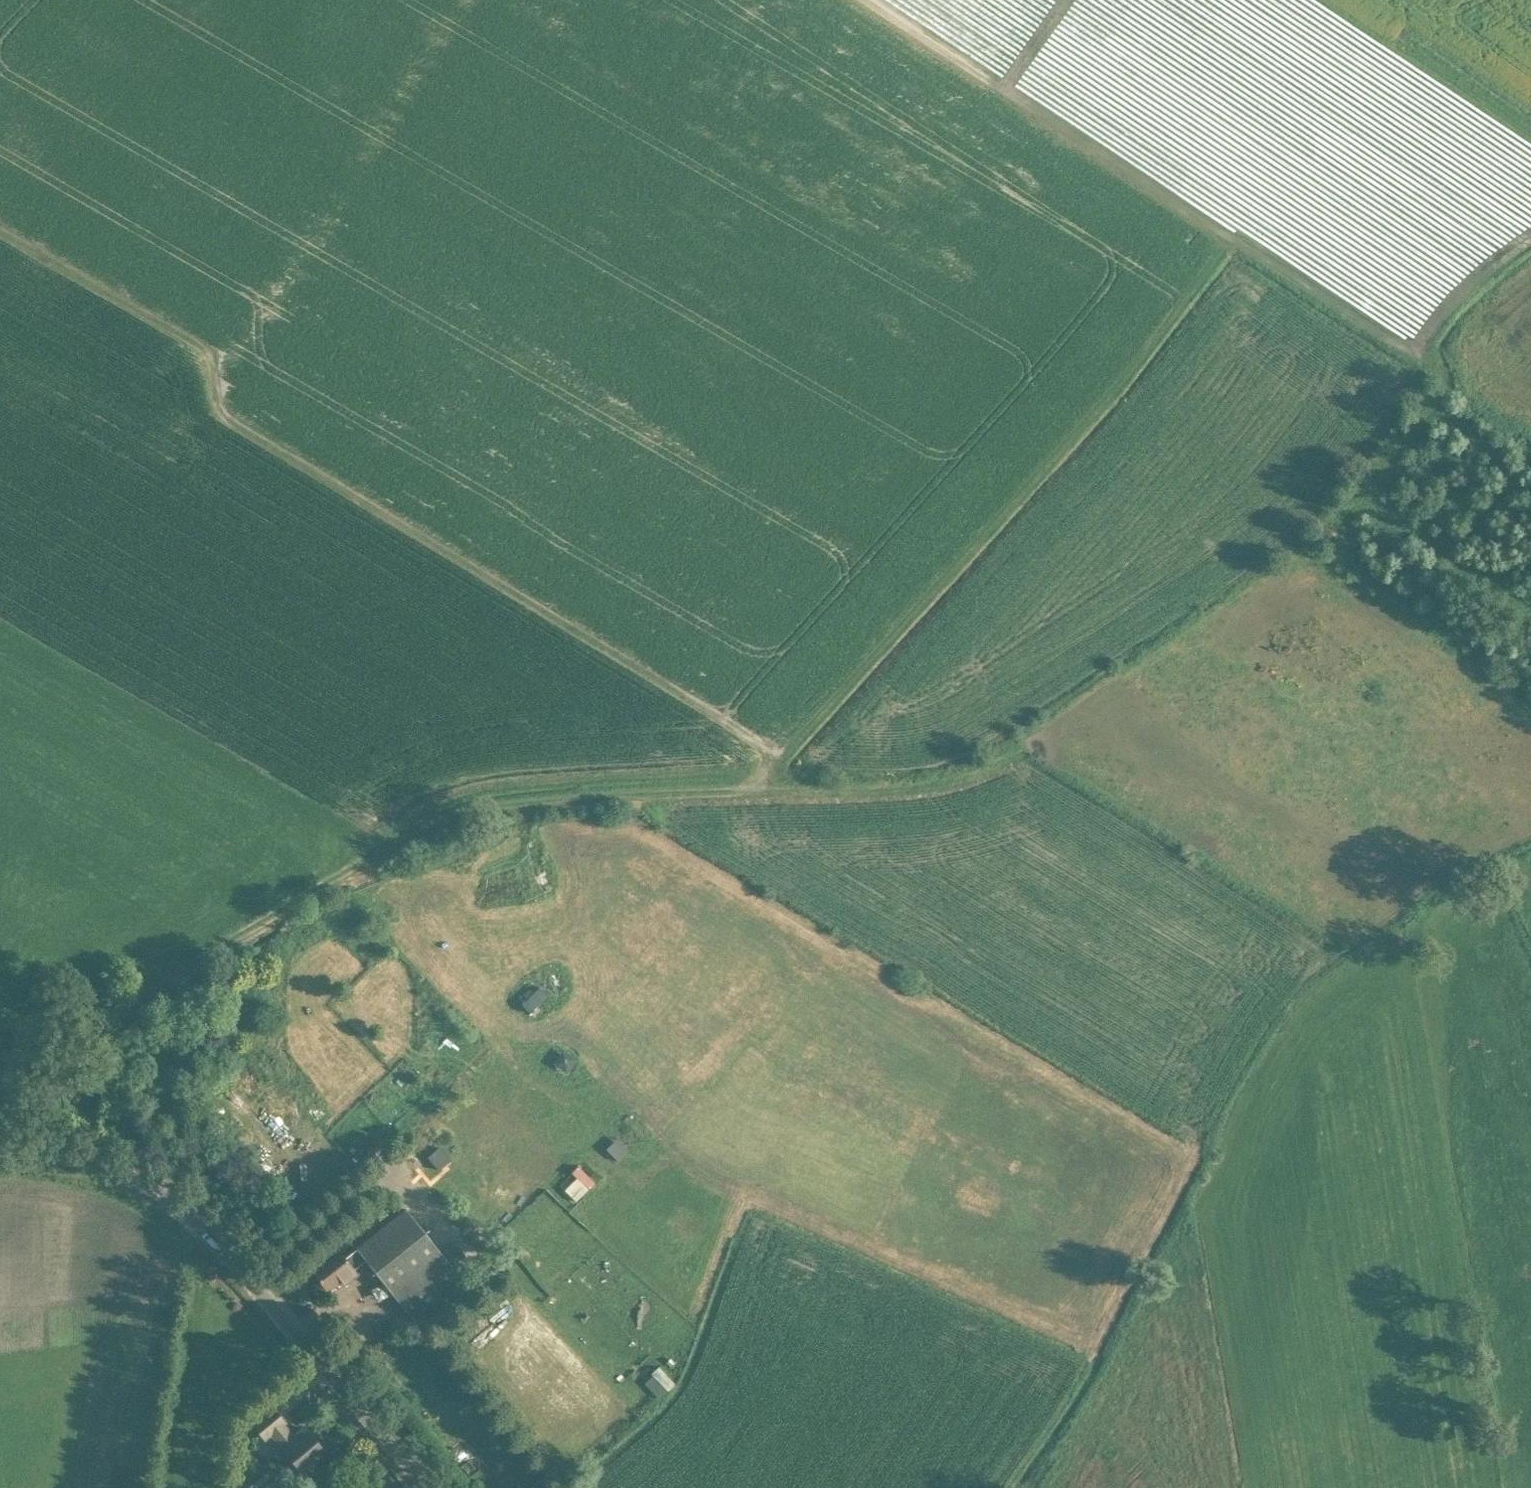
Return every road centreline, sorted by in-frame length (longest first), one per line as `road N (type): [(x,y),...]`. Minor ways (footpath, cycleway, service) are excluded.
road 1 (unclassified): [(422,1487),(150,1176),(66,1158),(0,1155)]

